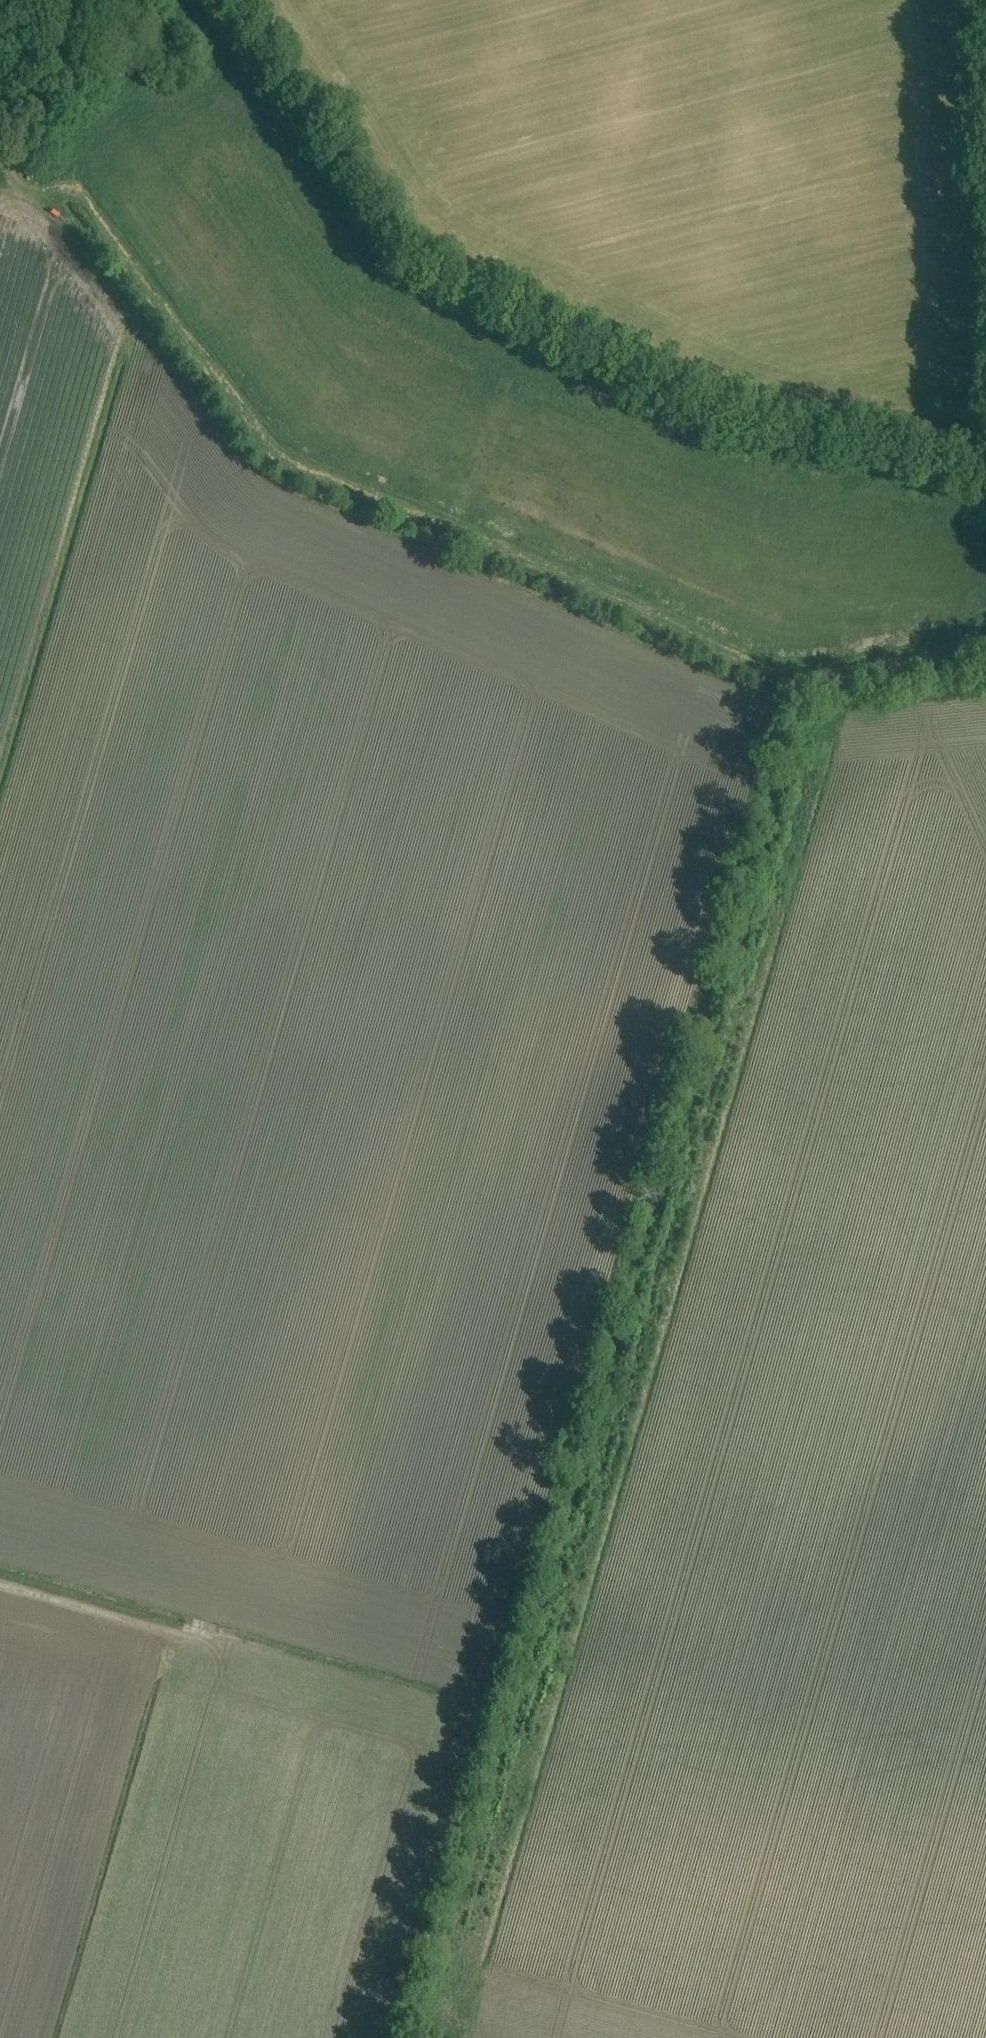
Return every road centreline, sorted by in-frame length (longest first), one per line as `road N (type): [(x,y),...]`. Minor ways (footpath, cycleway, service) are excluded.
road 1 (track): [(0,169),(23,187),(75,194),(272,449),(292,462),(780,676),(971,657),(985,644)]
road 2 (track): [(0,1582),(183,1633)]

